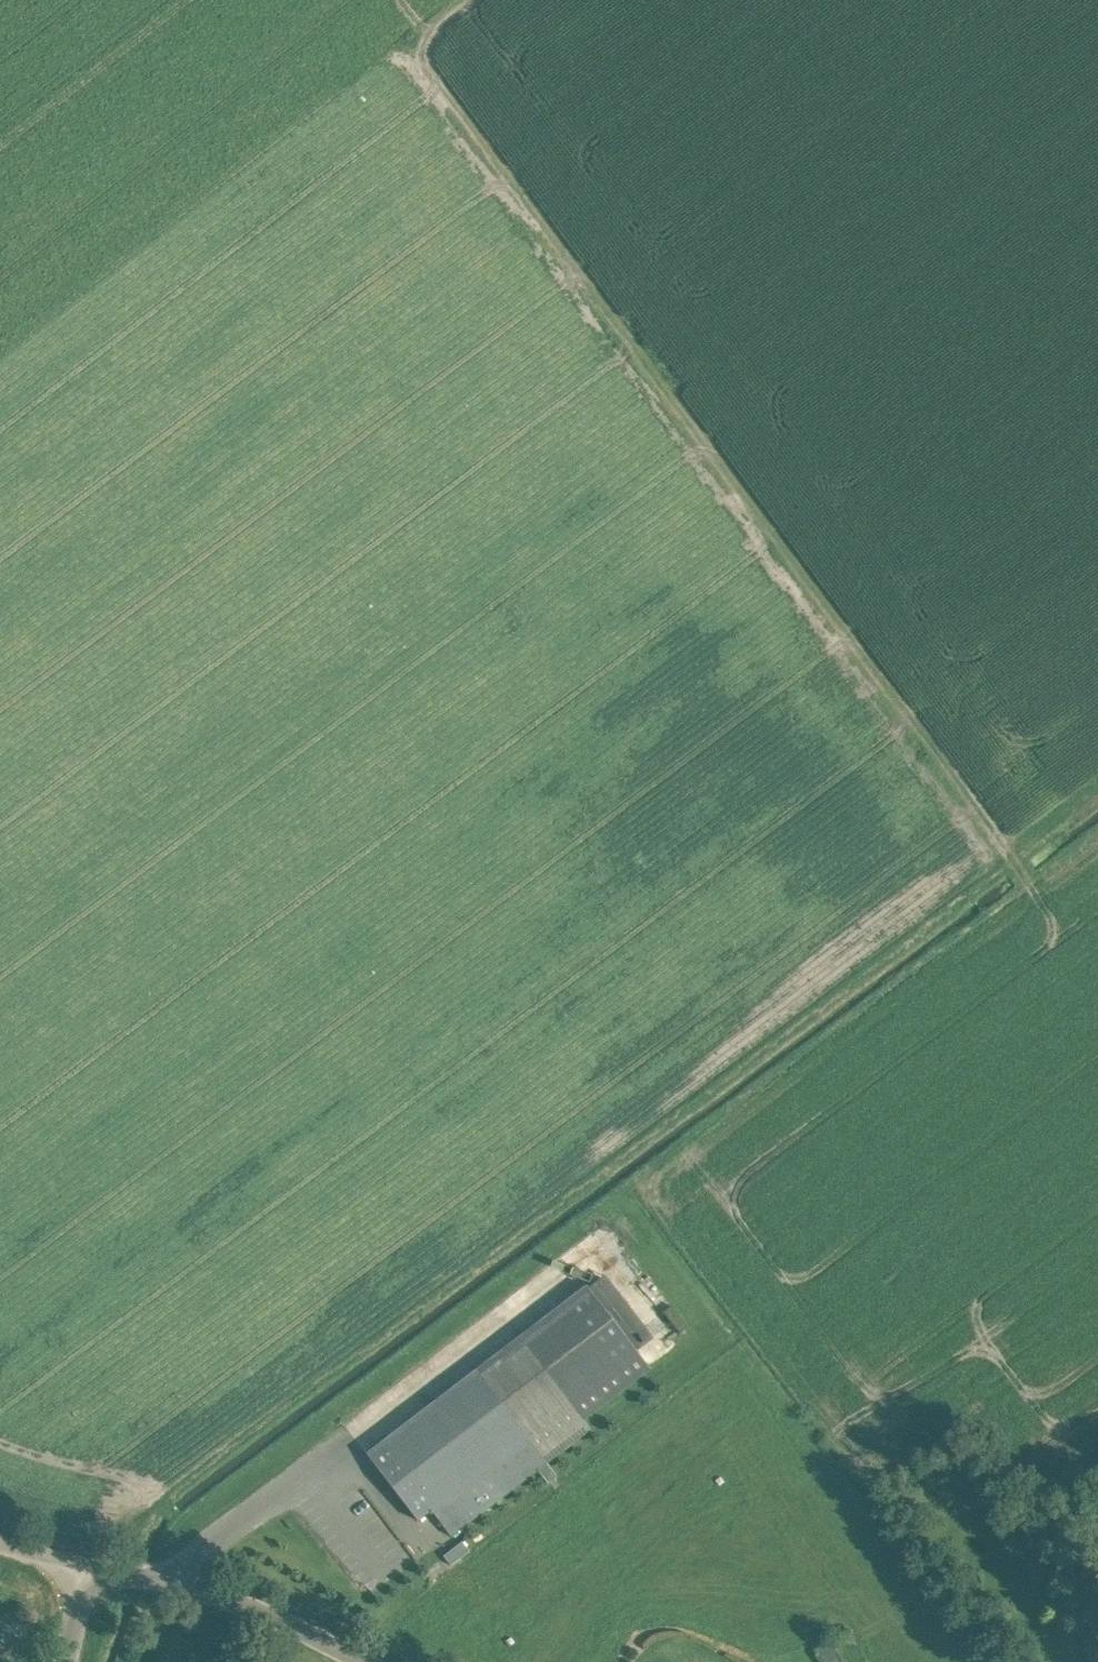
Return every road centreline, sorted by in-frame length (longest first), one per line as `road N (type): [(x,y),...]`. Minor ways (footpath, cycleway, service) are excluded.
road 1 (track): [(1028,880),(431,89),(417,49),(478,0)]
road 2 (unclassified): [(85,1564),(227,1598),(366,1661)]

